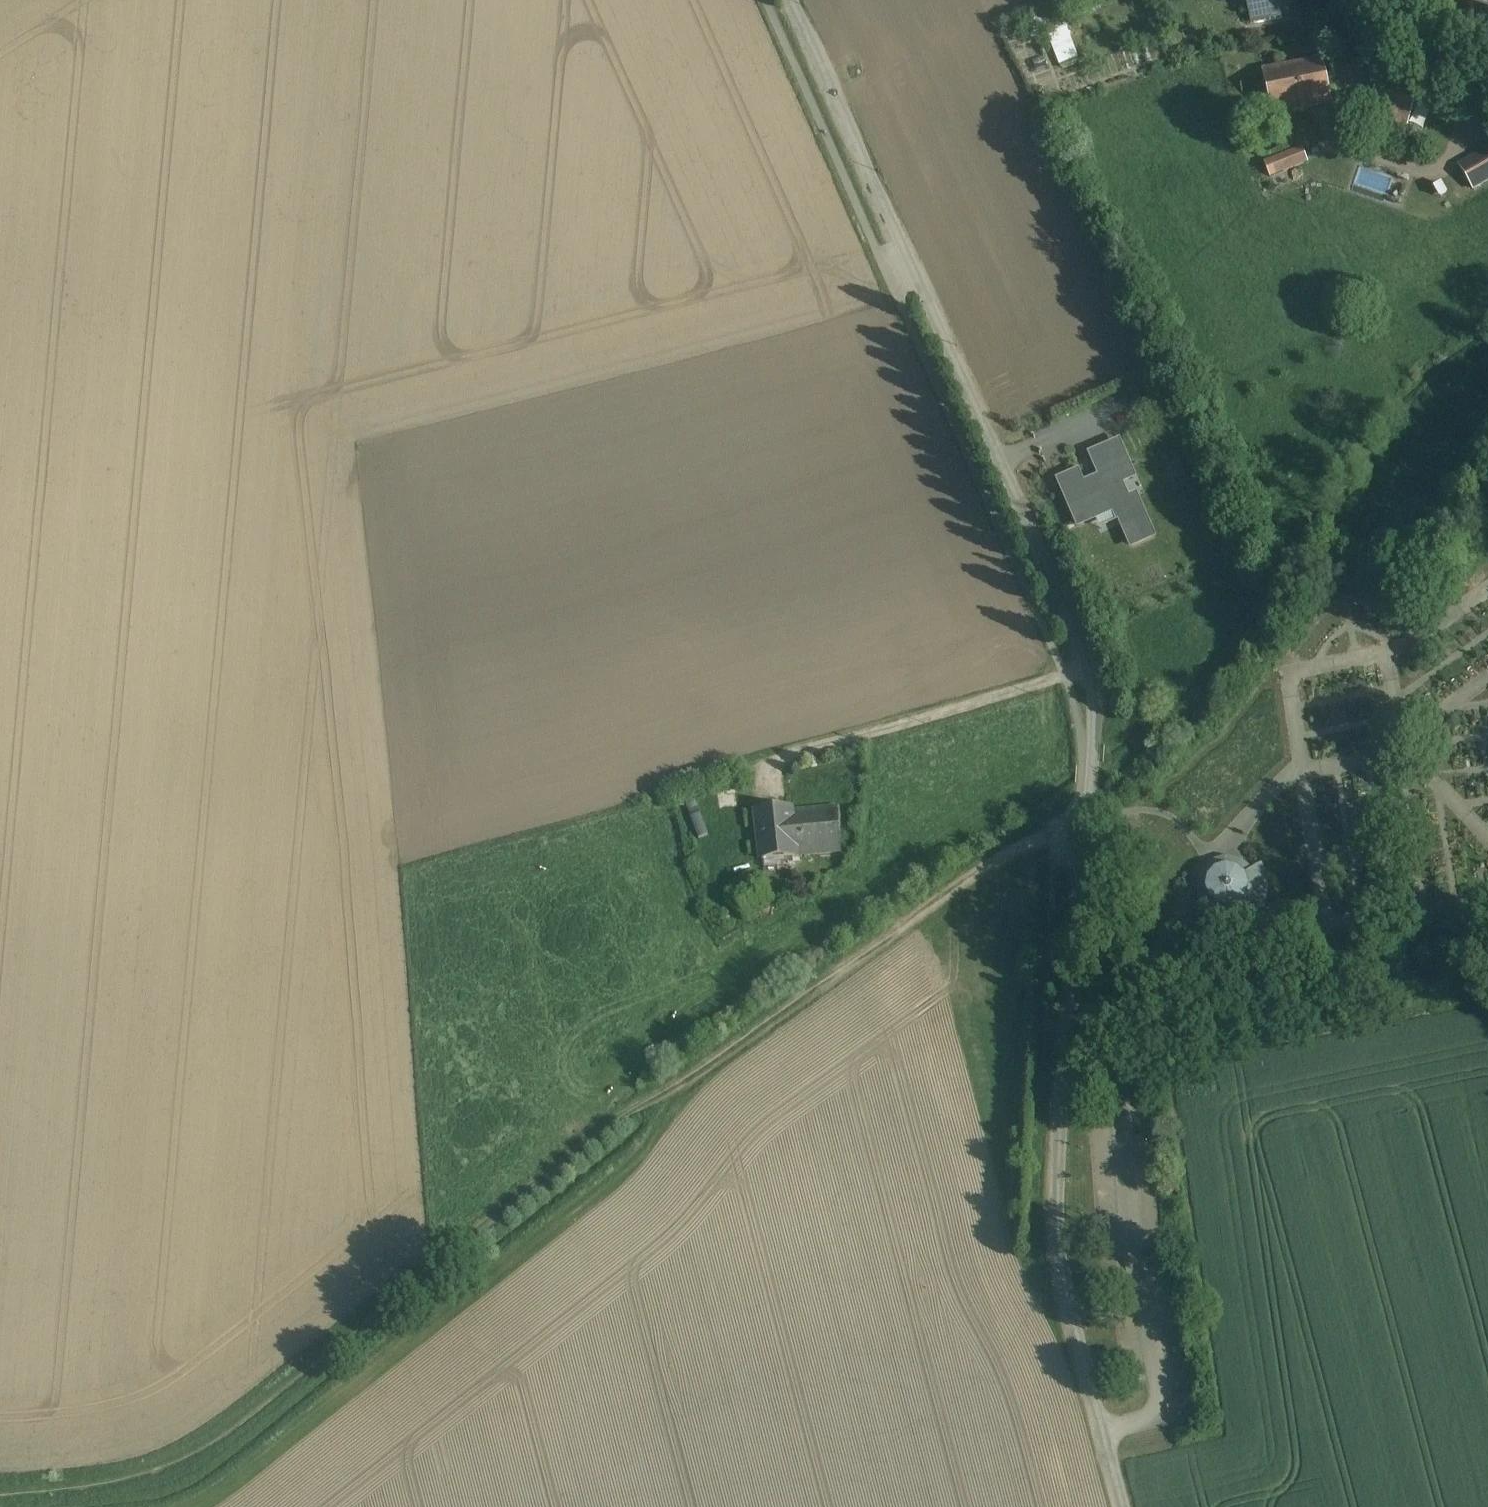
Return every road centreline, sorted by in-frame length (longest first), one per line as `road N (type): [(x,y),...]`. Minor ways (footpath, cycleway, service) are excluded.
road 1 (unclassified): [(1120,1506),(1055,1210),(1095,717),(1090,667),(792,0)]

